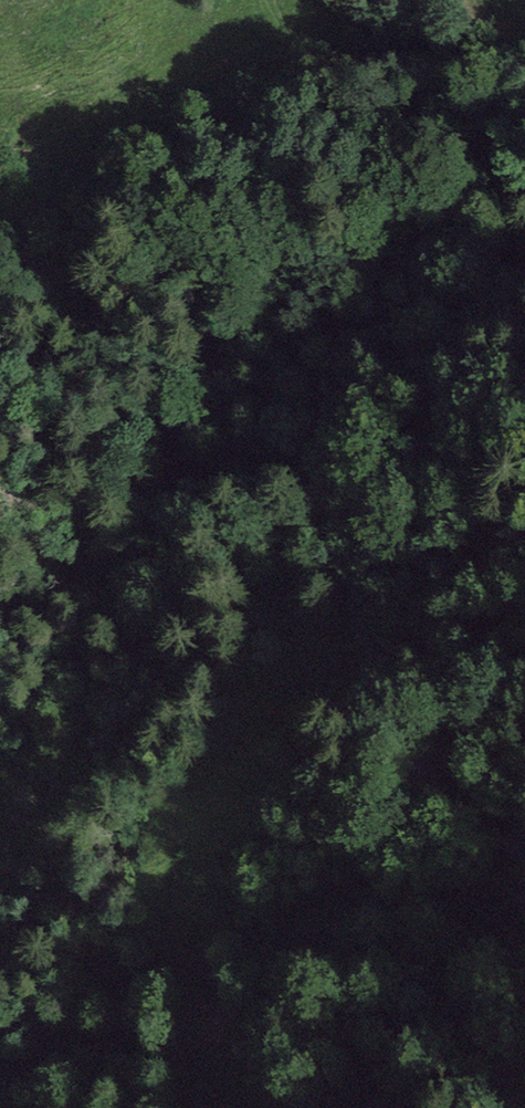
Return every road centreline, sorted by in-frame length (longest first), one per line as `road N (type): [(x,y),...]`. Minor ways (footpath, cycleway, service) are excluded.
road 1 (track): [(524,285),(488,296),(414,458),(445,571),(454,676),(422,740),(421,764),(438,794),(524,866)]
road 2 (track): [(275,0),(317,55),(379,83),(524,201)]
road 3 (track): [(524,956),(424,1029),(369,1107)]

